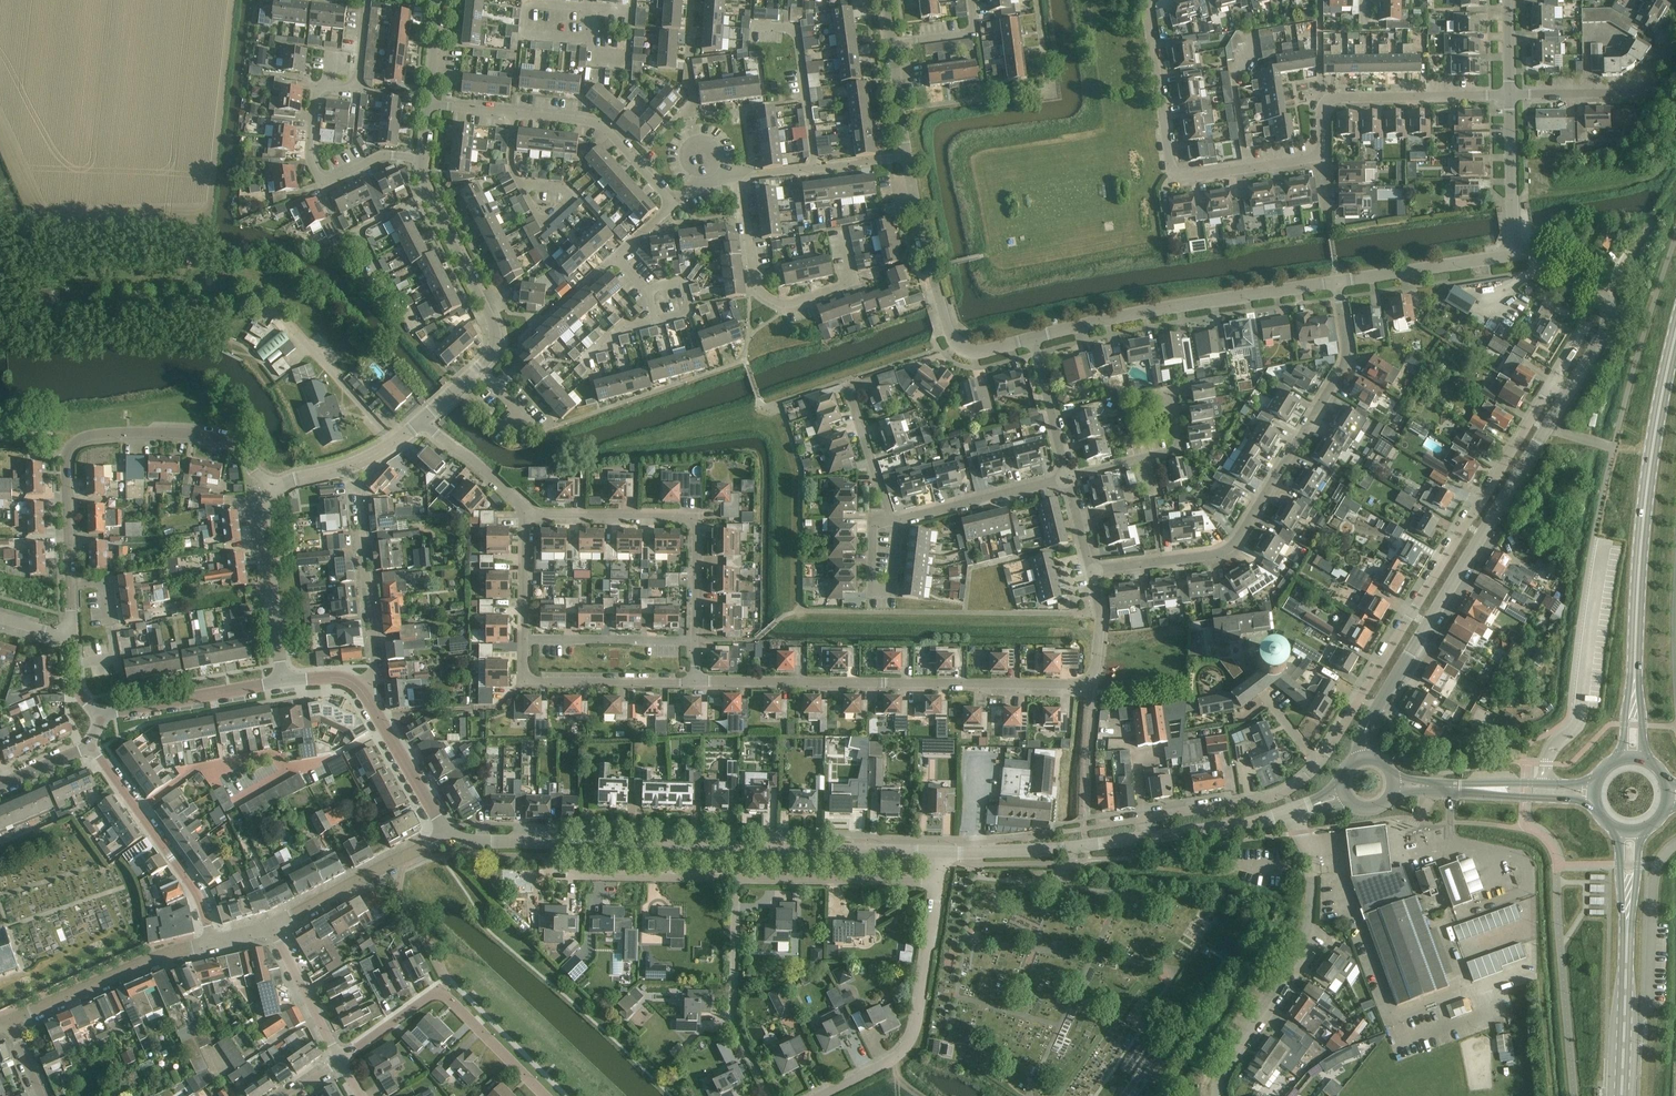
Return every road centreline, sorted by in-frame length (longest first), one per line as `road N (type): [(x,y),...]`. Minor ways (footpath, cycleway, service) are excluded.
road 1 (residential): [(1551,384),(1308,776),(1269,799),(1145,818)]
road 2 (residential): [(1090,571),(1102,615),(1095,669),(1077,685),(698,683)]
road 3 (tertiary): [(940,853),(448,836)]
road 4 (residential): [(1090,571),(1212,556),(1236,542),(1344,368),(1337,283)]
road 5 (secondary): [(1635,675),(1647,485),(1675,333)]
road 6 (residential): [(421,158),(382,156),(329,182),(310,160),(318,91),(355,89),(366,0)]
road 7 (residential): [(1314,155),(1178,172),(1150,0)]
road 8 (unclassified): [(1337,283),(1139,313),(1032,339)]
road 9 (residential): [(1219,1095),(1225,1066),(1307,933),(1312,874),(1302,833)]
road 10 (residential): [(699,639),(696,520),(528,515)]
road 11 (residential): [(1367,757),(1376,708),(1496,517)]
road 12 (residential): [(939,880),(914,1036),(895,1058),(823,1095)]
road 13 (residential): [(544,1095),(444,995),(431,996),(341,1061)]
road 14 (residential): [(845,239),(851,281),(789,304),(764,295),(754,280),(743,180)]
road 15 (residential): [(1509,96),(1339,98),(1328,104),(1322,150),(1314,155)]
road 16 (unclassified): [(91,744),(197,890),(218,942)]
road 17 (unclassified): [(68,453),(94,435),(212,438),(241,448),(254,473),(276,489)]
road 18 (residential): [(348,468),(374,634),(375,670),(361,689)]
road 19 (residential): [(770,1095),(735,1025),(736,878)]
road 20 (tertiary): [(11,1022),(218,942)]
road 21 (residential): [(698,683),(525,680),(525,639)]
road 22 (tertiary): [(1148,838),(940,853)]
road 23 (residential): [(736,878),(939,880)]
road 24 (residential): [(671,209),(597,124),(512,111)]
road 25 (residential): [(283,681),(263,524),(276,489)]
road 26 (residential): [(1509,96),(1644,92),(1675,40)]
road 27 (residential): [(479,369),(493,350),(493,323),(428,195)]
road 28 (residential): [(428,195),(357,231),(414,328)]
road 29 (residential): [(100,716),(283,681)]
road 30 (residential): [(550,874),(736,878)]
road 31 (residential): [(817,170),(800,43),(786,30),(755,27)]
road 32 (unclassified): [(1512,255),(1337,283)]
road 33 (residential): [(890,516),(874,526),(871,592),(892,587),(901,518)]
road 34 (residential): [(525,639),(699,639)]
road 35 (residential): [(901,518),(1068,479)]
road 36 (residential): [(361,689),(448,836)]
road 37 (residential): [(1068,479),(1177,448),(1167,392)]
road 38 (secondary): [(1622,1095),(1627,932)]
road 39 (residential): [(1512,255),(1509,96)]
road 40 (residential): [(74,665),(115,658),(104,583),(70,585)]
road 41 (residential): [(907,156),(941,303)]
road 42 (residential): [(341,1061),(270,929)]
road 43 (tertiary): [(1294,814),(1148,838)]
road 44 (tertiary): [(270,929),(398,859)]
road 45 (residential): [(1032,339),(1068,479)]
road 46 (unclassified): [(1496,517),(1568,393)]
road 47 (residential): [(528,515),(423,420)]
road 48 (residential): [(890,516),(847,384)]
road 49 (tertiary): [(1595,781),(1460,788)]
road 50 (tertiary): [(1460,788),(1594,802)]
road 51 (residential): [(70,585),(68,453)]
road 52 (residential): [(525,639),(528,515)]
road 53 (unclassified): [(1032,339),(964,349),(950,334),(941,303)]

